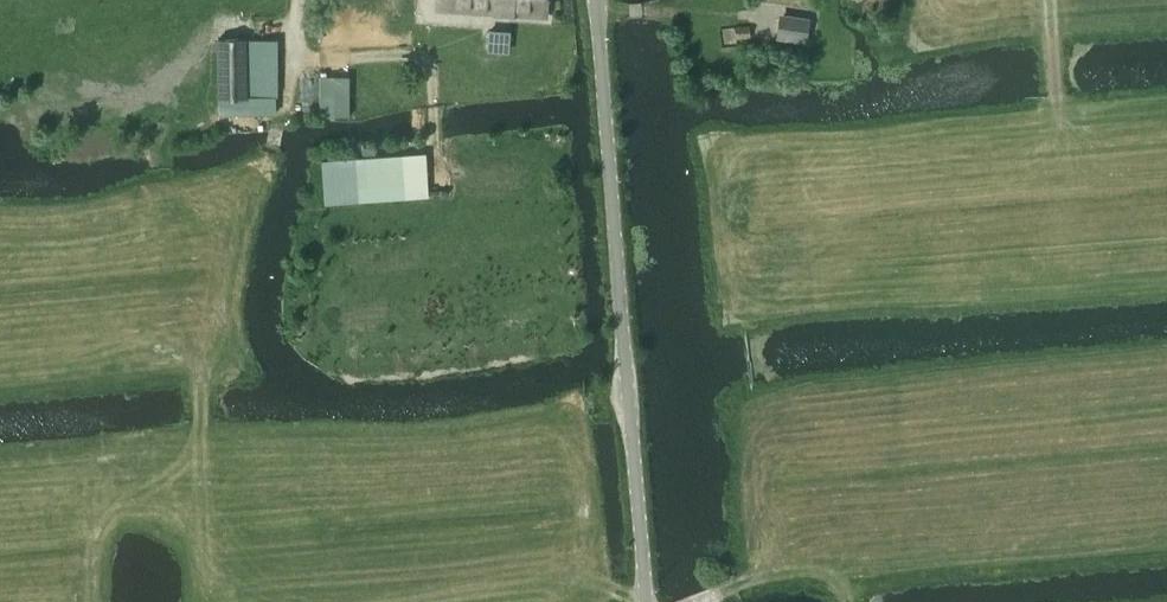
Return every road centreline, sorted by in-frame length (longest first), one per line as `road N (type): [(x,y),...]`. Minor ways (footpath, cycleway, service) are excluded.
road 1 (tertiary): [(643,601),(590,0)]
road 2 (track): [(849,601),(830,579),(801,573),(703,601)]
road 3 (track): [(502,565),(629,601)]

